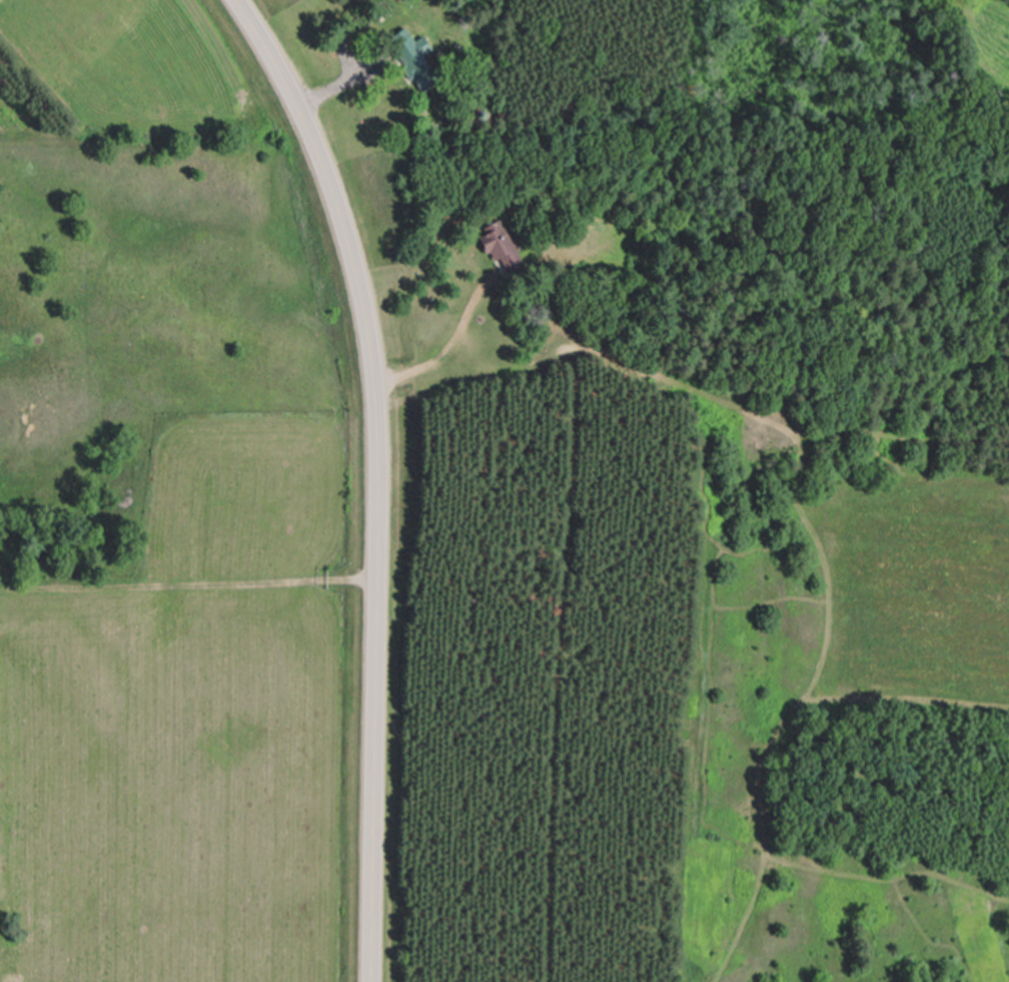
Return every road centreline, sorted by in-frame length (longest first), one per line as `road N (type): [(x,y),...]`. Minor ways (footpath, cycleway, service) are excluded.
road 1 (secondary): [(370,981),(374,369),(356,271),(321,159),(235,0)]

